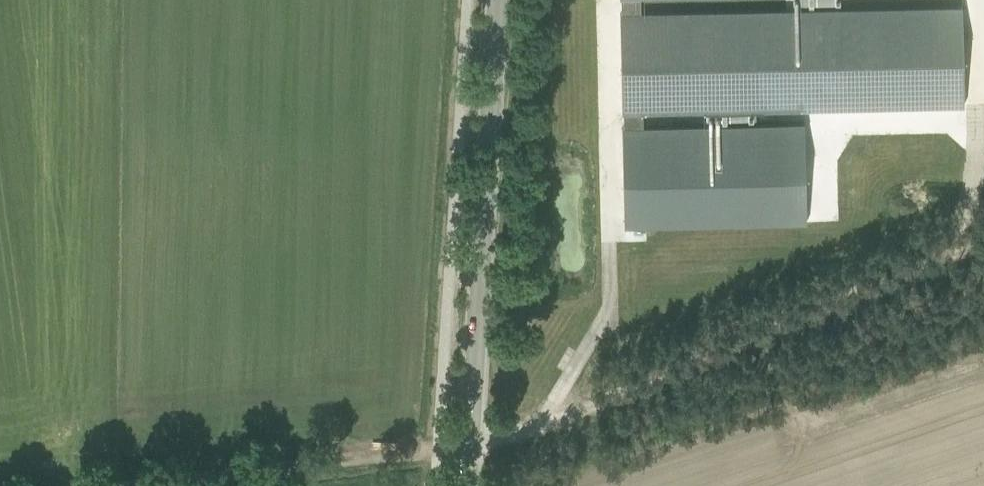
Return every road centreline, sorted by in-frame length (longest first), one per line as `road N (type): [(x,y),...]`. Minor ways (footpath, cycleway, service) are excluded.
road 1 (track): [(435,452),(464,451),(495,418),(983,223)]
road 2 (tertiary): [(495,0),(464,451)]
road 3 (track): [(435,452),(377,448),(77,485)]

